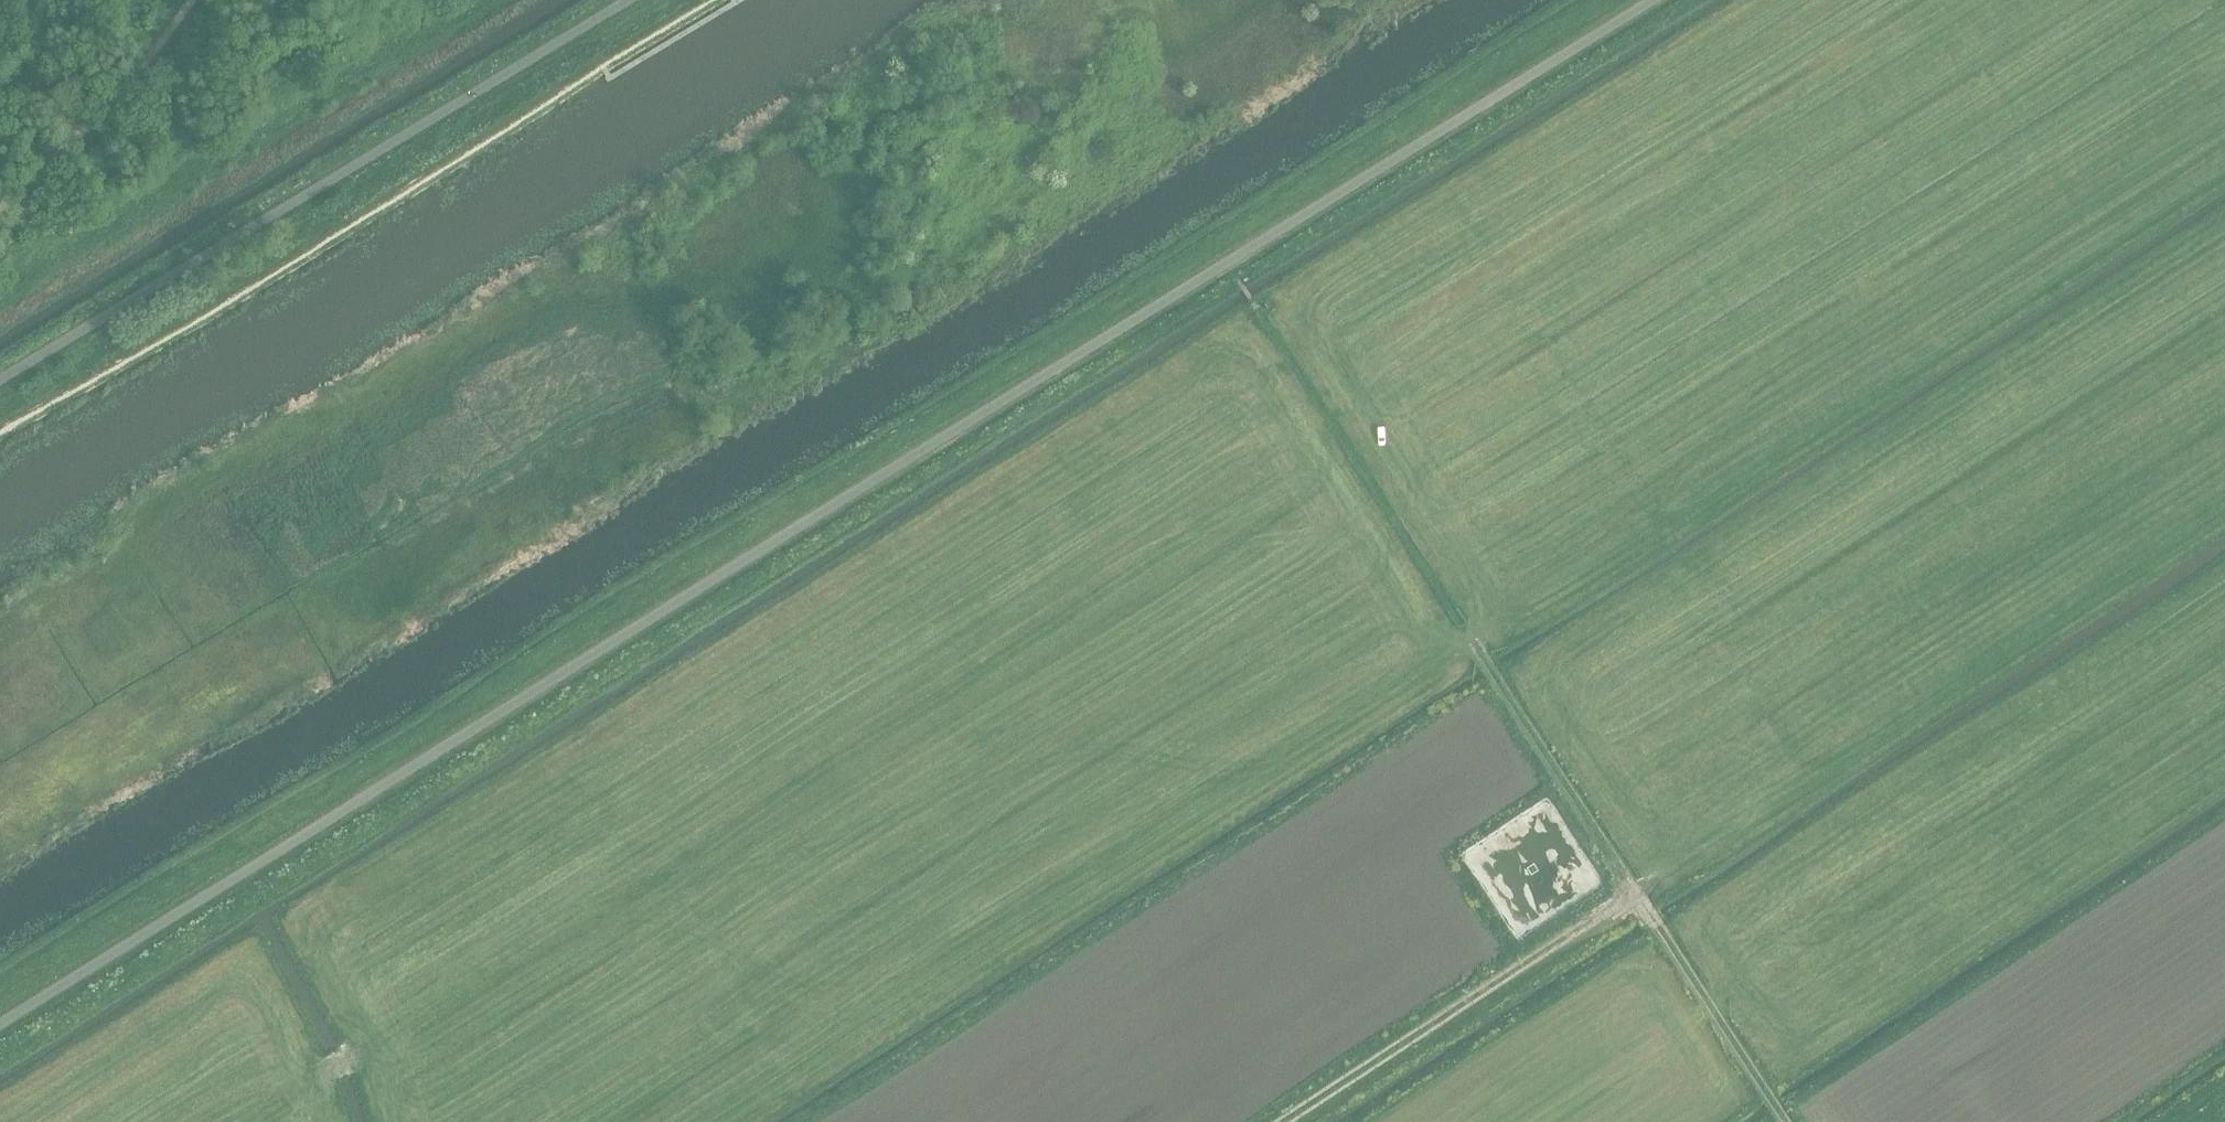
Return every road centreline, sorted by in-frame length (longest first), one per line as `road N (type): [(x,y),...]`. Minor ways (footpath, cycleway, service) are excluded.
road 1 (track): [(1464,626),(1787,1121)]
road 2 (track): [(1290,1121),(1641,892)]

